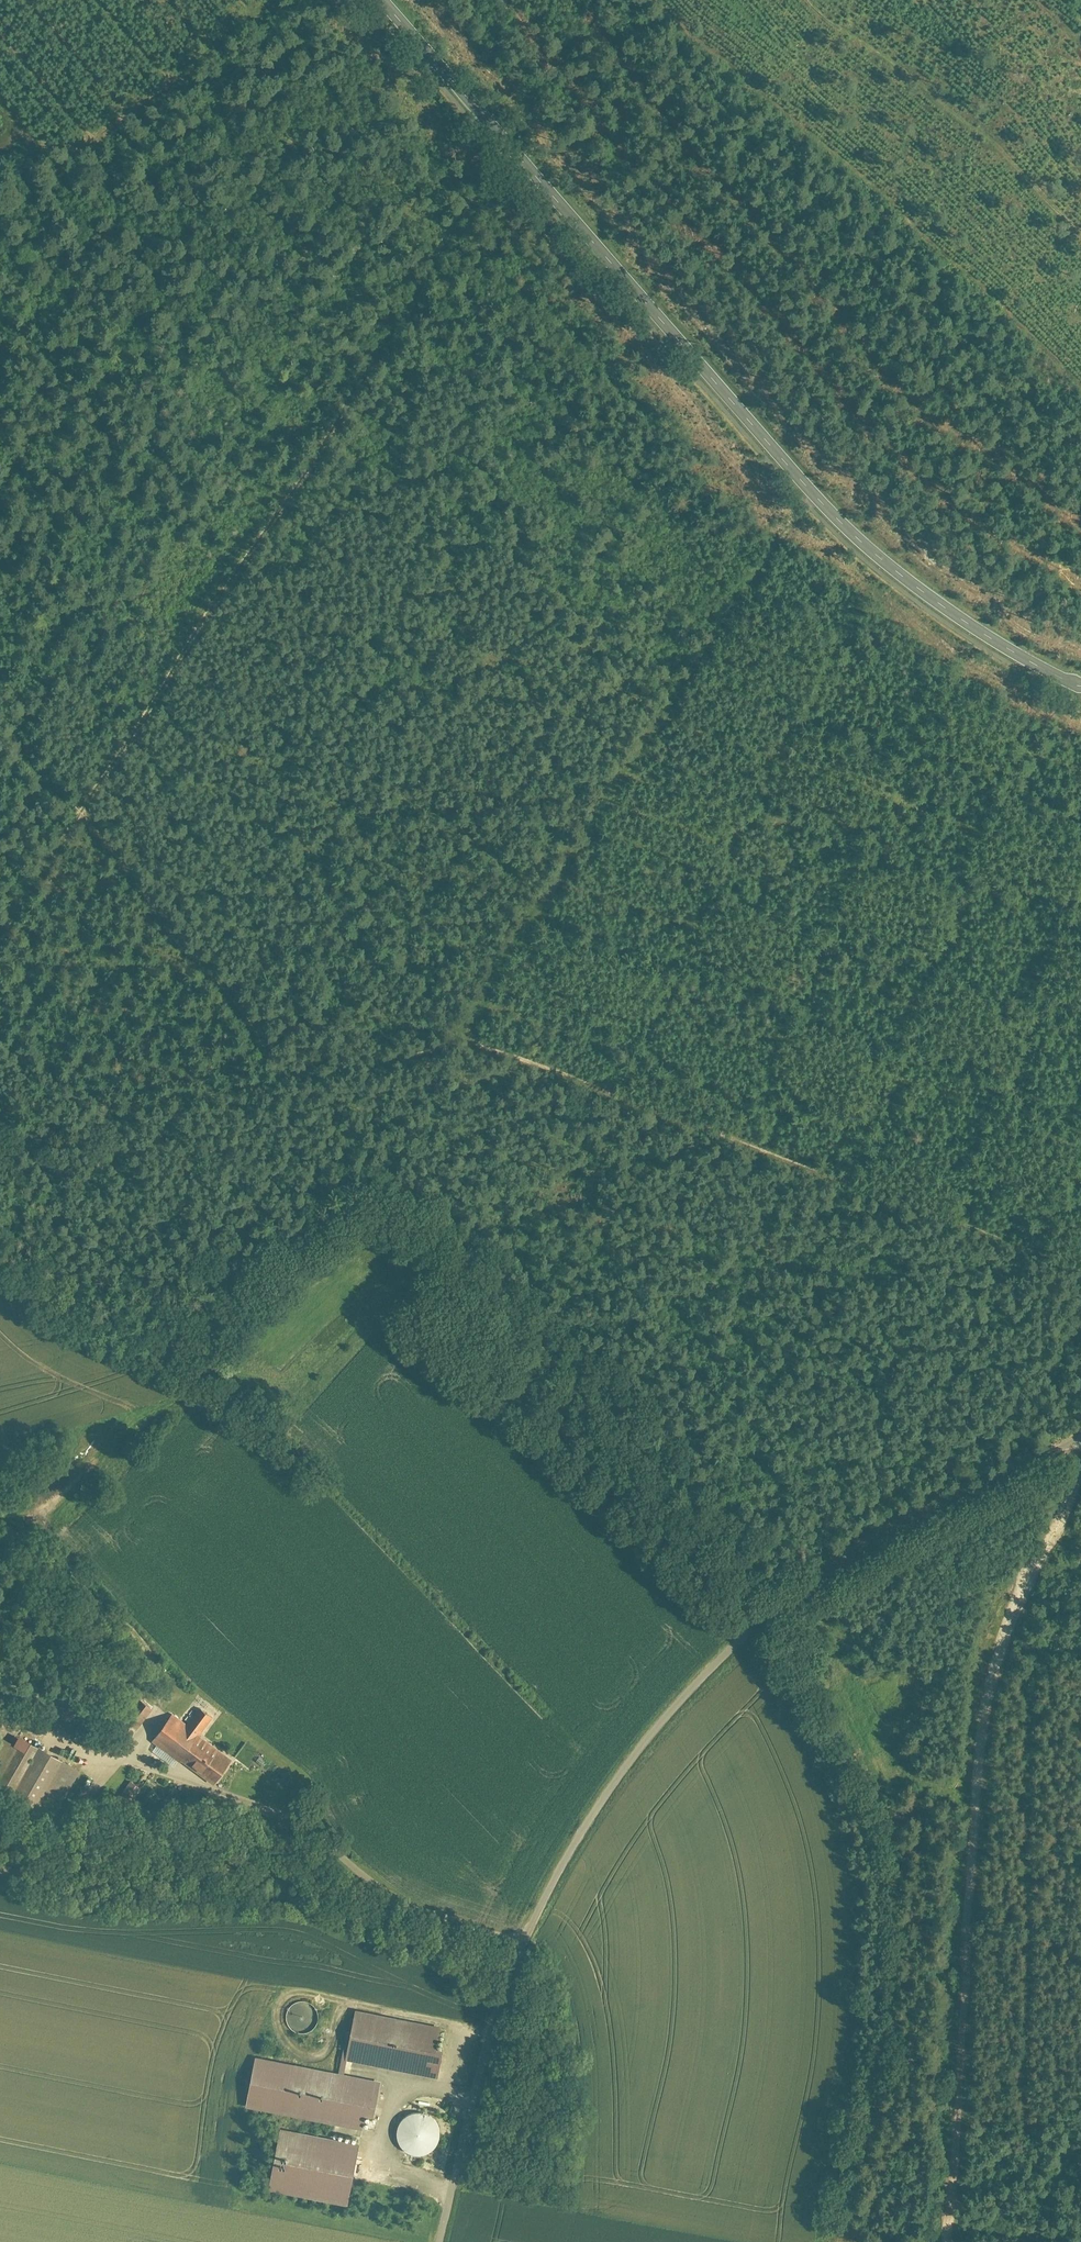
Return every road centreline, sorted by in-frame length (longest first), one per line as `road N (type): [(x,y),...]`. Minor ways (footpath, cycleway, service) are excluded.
road 1 (residential): [(446,2241),(510,1979),(671,1704),(831,1554),(1080,1434)]
road 2 (secondary): [(1080,683),(966,618),(845,521),(382,0)]
road 3 (track): [(948,2241),(979,1711),(1015,1599),(1080,1463)]
road 4 (track): [(1080,2236),(949,2223)]

